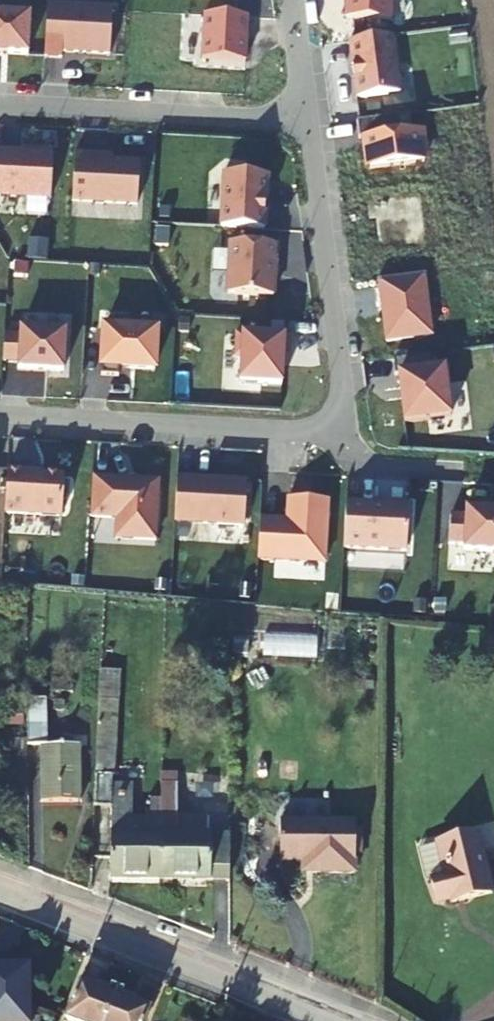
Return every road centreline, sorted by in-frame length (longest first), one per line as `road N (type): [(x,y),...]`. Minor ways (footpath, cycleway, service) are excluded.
road 1 (residential): [(0,891),(341,1020)]
road 2 (residential): [(322,429),(0,417)]
road 3 (residential): [(308,121),(343,394),(322,429)]
road 4 (residential): [(0,108),(308,121)]
road 5 (residential): [(322,429),(361,464),(452,473)]
road 6 (residential): [(293,0),(308,121)]

